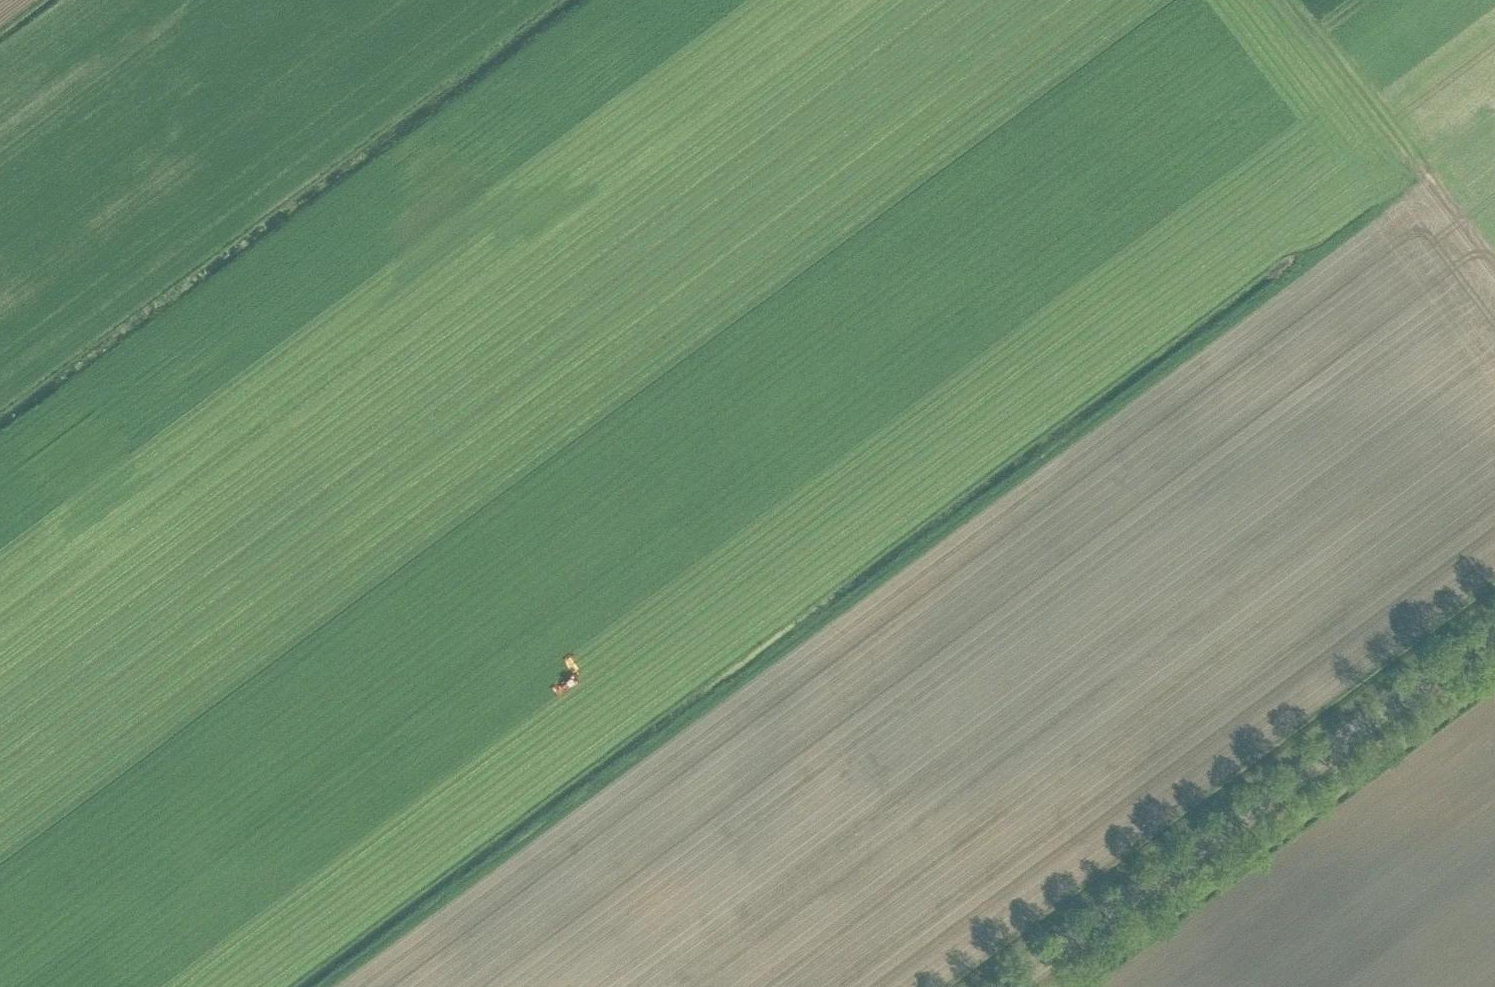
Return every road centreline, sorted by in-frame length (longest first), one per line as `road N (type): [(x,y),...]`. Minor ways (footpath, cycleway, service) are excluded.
road 1 (tertiary): [(998,986),(1494,615)]

